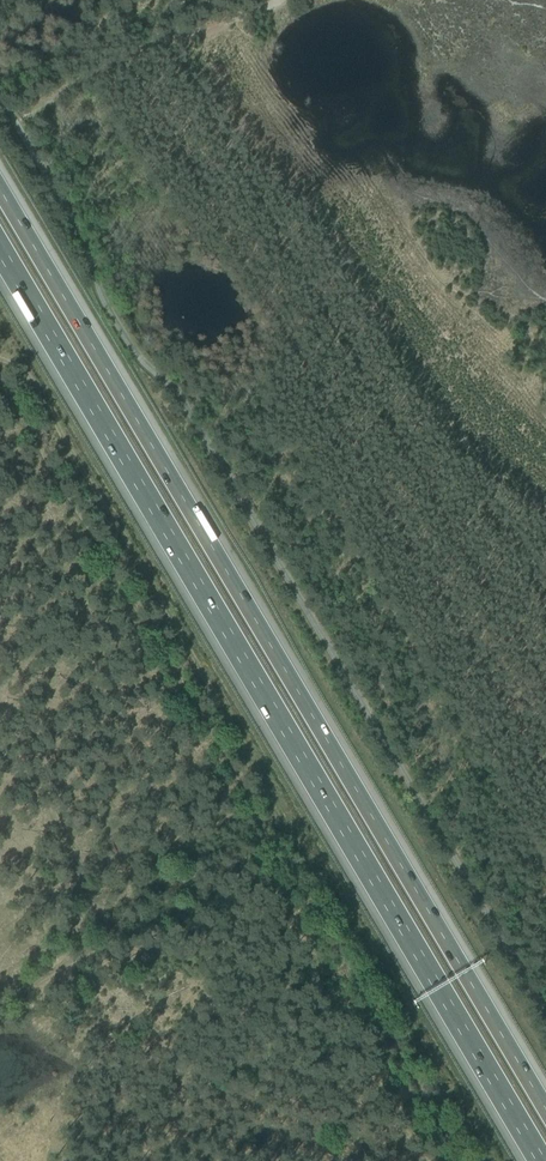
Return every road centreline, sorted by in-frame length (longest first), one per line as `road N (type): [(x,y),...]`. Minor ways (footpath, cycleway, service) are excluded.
road 1 (motorway): [(545,1108),(0,189)]
road 2 (motorway): [(0,250),(541,1160)]
road 3 (track): [(482,1160),(15,357)]
road 4 (track): [(0,390),(458,1160)]
road 5 (track): [(0,705),(89,885),(102,936),(0,1001)]
road 6 (track): [(278,0),(11,119)]

